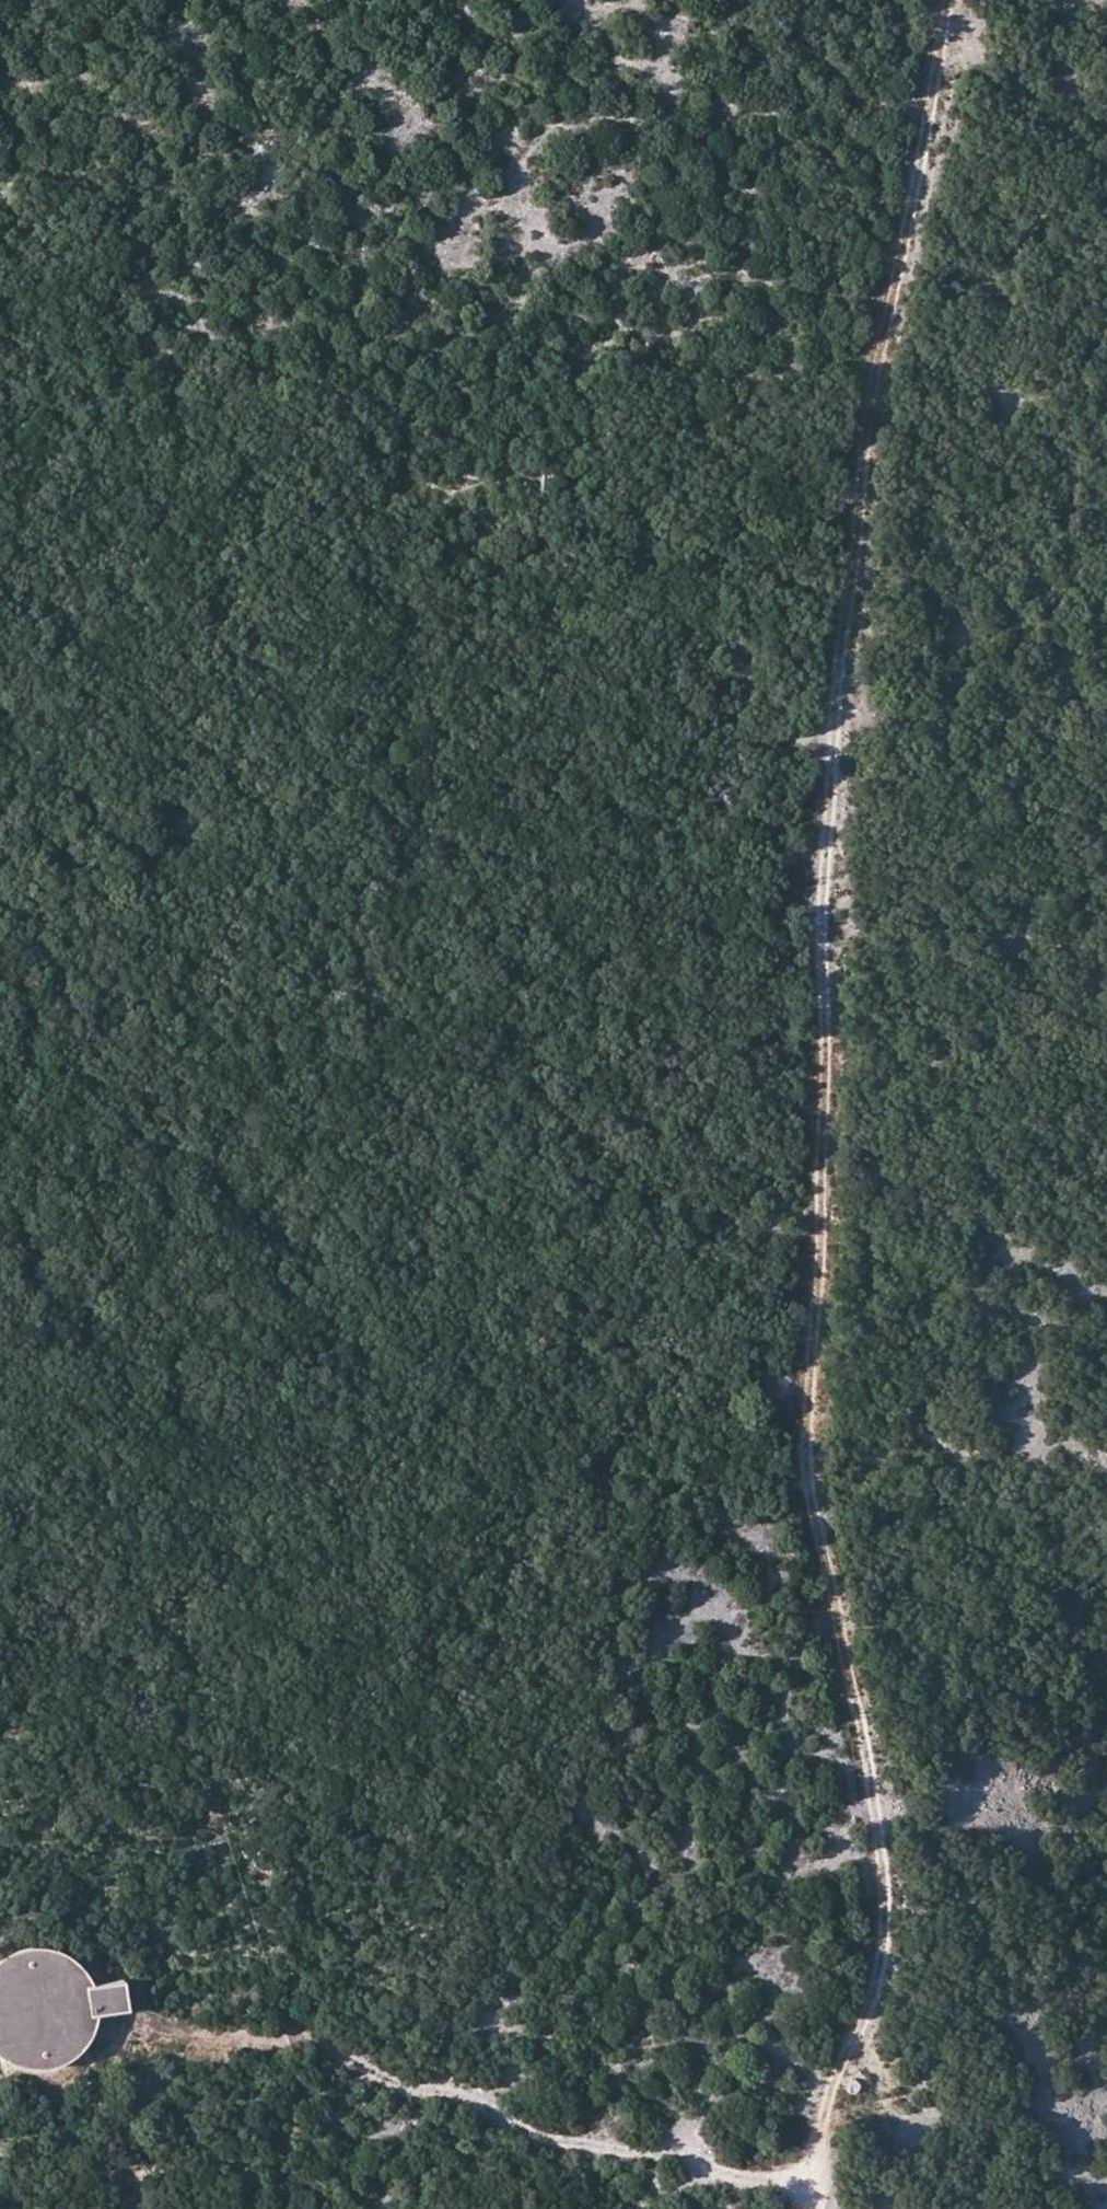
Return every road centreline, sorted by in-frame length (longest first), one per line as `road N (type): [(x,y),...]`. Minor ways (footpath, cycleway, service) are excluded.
road 1 (track): [(945,0),(845,613),(829,1144),(807,1478),(880,1826),(888,1951),(826,2124),(818,2208)]
road 2 (track): [(153,2023),(209,2039),(272,2043),(297,2036),(377,2083),(463,2101),(521,2131),(605,2148),(679,2148),(716,2180),(822,2170)]

